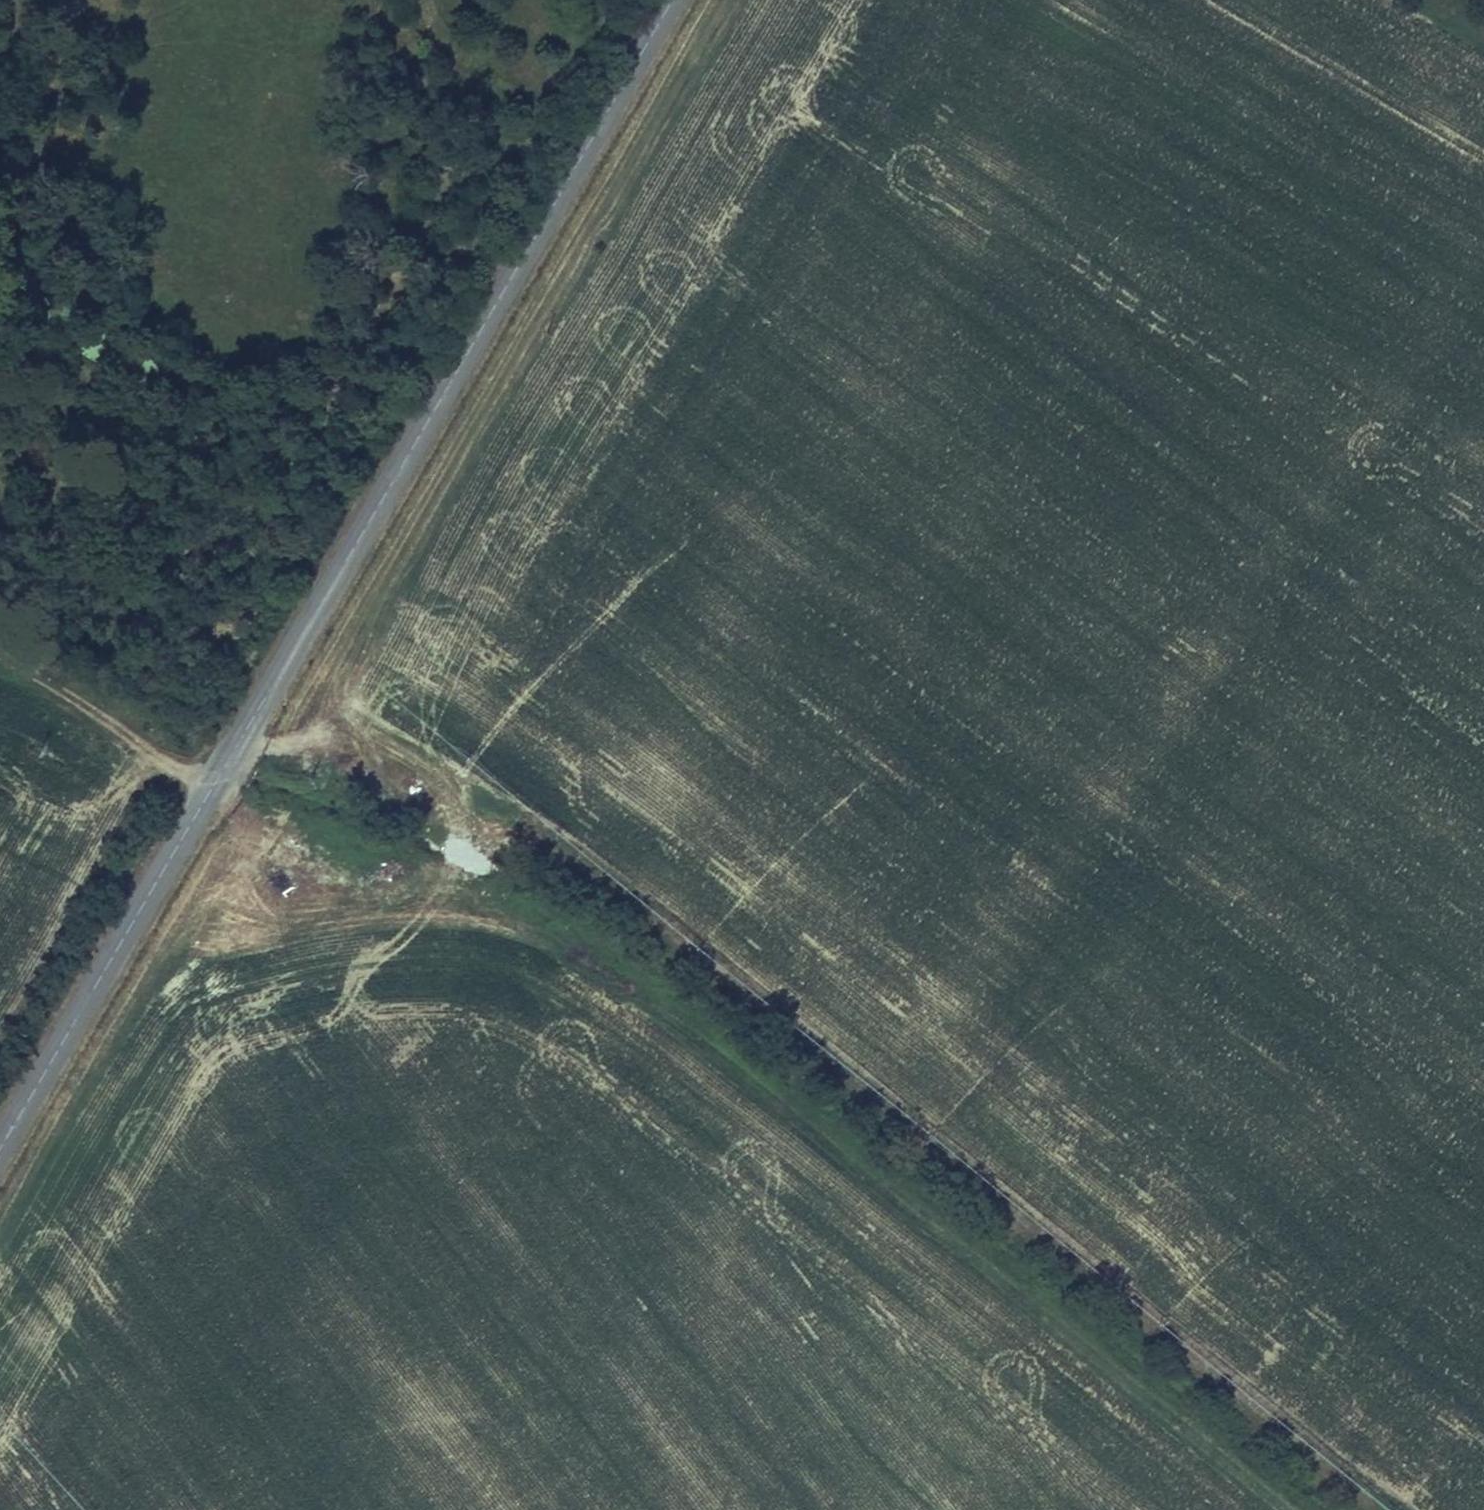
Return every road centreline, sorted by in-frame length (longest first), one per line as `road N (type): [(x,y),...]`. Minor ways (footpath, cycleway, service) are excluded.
road 1 (track): [(0,656),(297,840),(527,909),(1168,1394),(1298,1509)]
road 2 (tertiary): [(0,1152),(671,0)]
road 3 (track): [(242,739),(305,740),(391,571),(725,0)]

